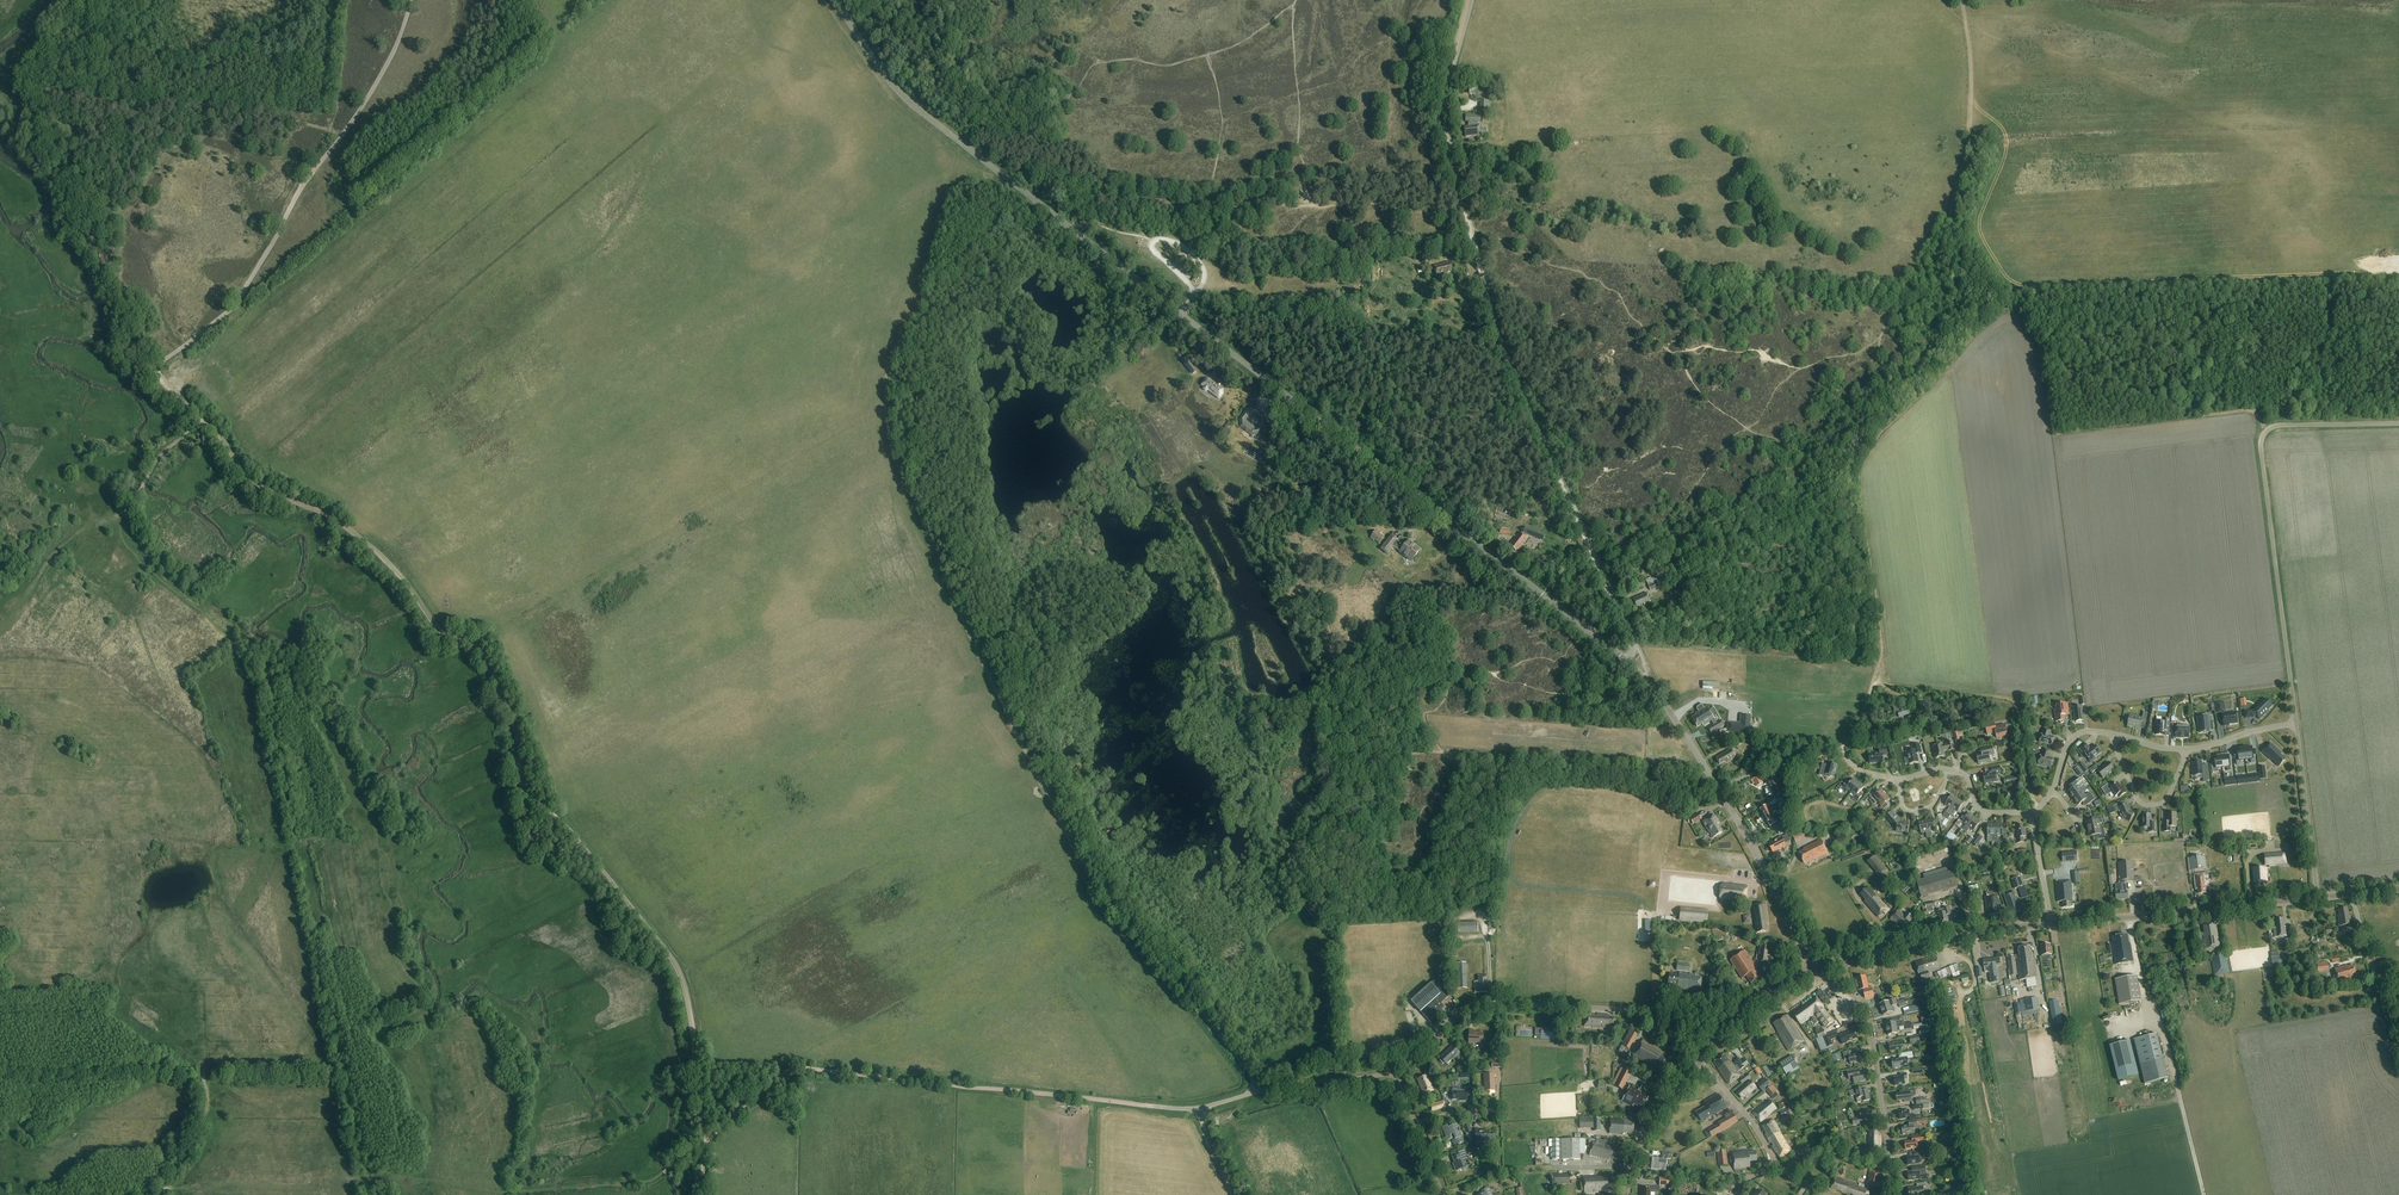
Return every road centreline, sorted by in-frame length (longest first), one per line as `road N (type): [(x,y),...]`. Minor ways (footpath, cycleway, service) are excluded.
road 1 (tertiary): [(1719,790),(1627,661),(920,110),(890,82),(835,0)]
road 2 (track): [(1044,207),(988,233),(917,308),(886,377),(891,443),(954,598),(1085,873),(1192,998),(1257,1092)]
road 3 (track): [(702,1144),(695,1022),(678,967),(562,821),(526,794),(520,744),(482,650),(446,632),(408,584),(337,519),(254,482),(157,369)]
road 4 (track): [(702,1144),(797,1069),(1147,1106)]
road 5 (track): [(413,0),(377,83),(311,175),(237,303),(157,369)]
road 6 (unclassified): [(2296,723),(2262,438),(2276,426),(2398,423)]
road 7 (track): [(1615,605),(1505,357),(1468,228)]
road 8 (track): [(1337,783),(1364,761),(1422,752),(1707,771)]
road 9 (unclassified): [(1394,1072),(1480,1003),(1633,1010),(1664,1023),(1701,1059)]
road 10 (track): [(11,80),(82,97),(268,113),(342,135)]
road 11 (track): [(2006,307),(2070,372),(2193,413),(2251,411),(2266,431)]
road 12 (track): [(1337,783),(1314,839),(1349,1079)]
road 13 (tertiary): [(2052,924),(2318,898)]
road 14 (unclassified): [(1882,1194),(1888,1156),(1868,1019),(1856,998),(1814,970)]
road 15 (track): [(1874,683),(2012,699),(2038,807)]
road 16 (tertiary): [(1814,970),(2052,924)]
road 17 (track): [(1880,432),(1881,338),(1951,211)]
road 18 (track): [(252,111),(162,157),(117,219),(68,246)]
road 19 (unclassified): [(1147,1106),(1197,1110),(1279,1086),(1363,1077)]
road 20 (track): [(1463,211),(1445,103),(1468,0)]
road 21 (track): [(1962,0),(1970,115),(1951,211)]
road 22 (tertiary): [(1814,970),(1719,790)]
road 23 (unclassified): [(2318,898),(2296,723)]
road 24 (track): [(666,1170),(647,1182),(505,1192)]
road 25 (tertiary): [(1625,1194),(1641,1140),(1701,1059)]
road 26 (residential): [(2186,750),(2167,798),(2147,806),(2112,733)]
road 27 (tertiary): [(1701,1059),(1747,1009),(1814,970)]
road 28 (track): [(204,1072),(202,1126),(162,1194)]
road 29 (residential): [(1719,790),(1781,761),(1842,749)]
road 30 (unclassified): [(1777,1164),(1701,1059)]

